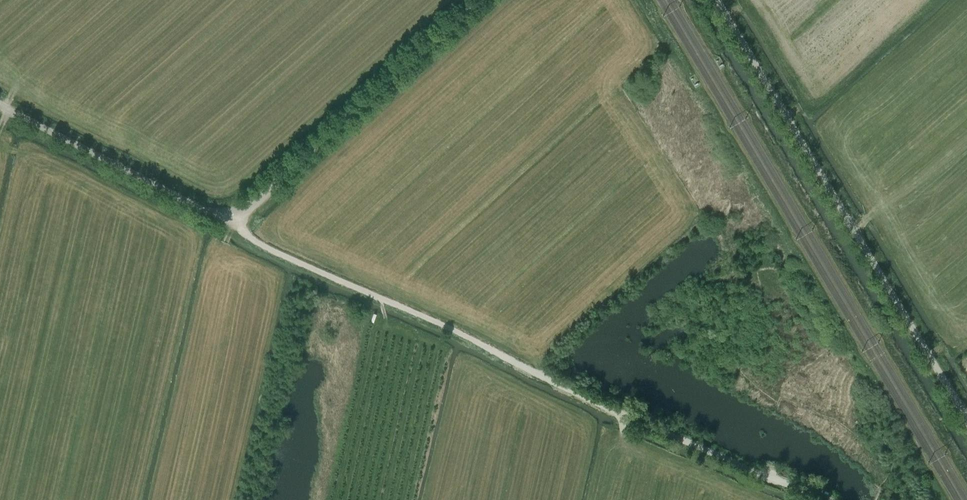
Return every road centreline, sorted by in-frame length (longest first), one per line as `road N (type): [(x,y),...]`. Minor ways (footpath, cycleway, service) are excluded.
road 1 (track): [(240,217),(254,241),(285,257),(609,411),(826,499)]
road 2 (unclassified): [(480,0),(240,217),(0,103)]
road 3 (unclassified): [(966,420),(720,0)]

